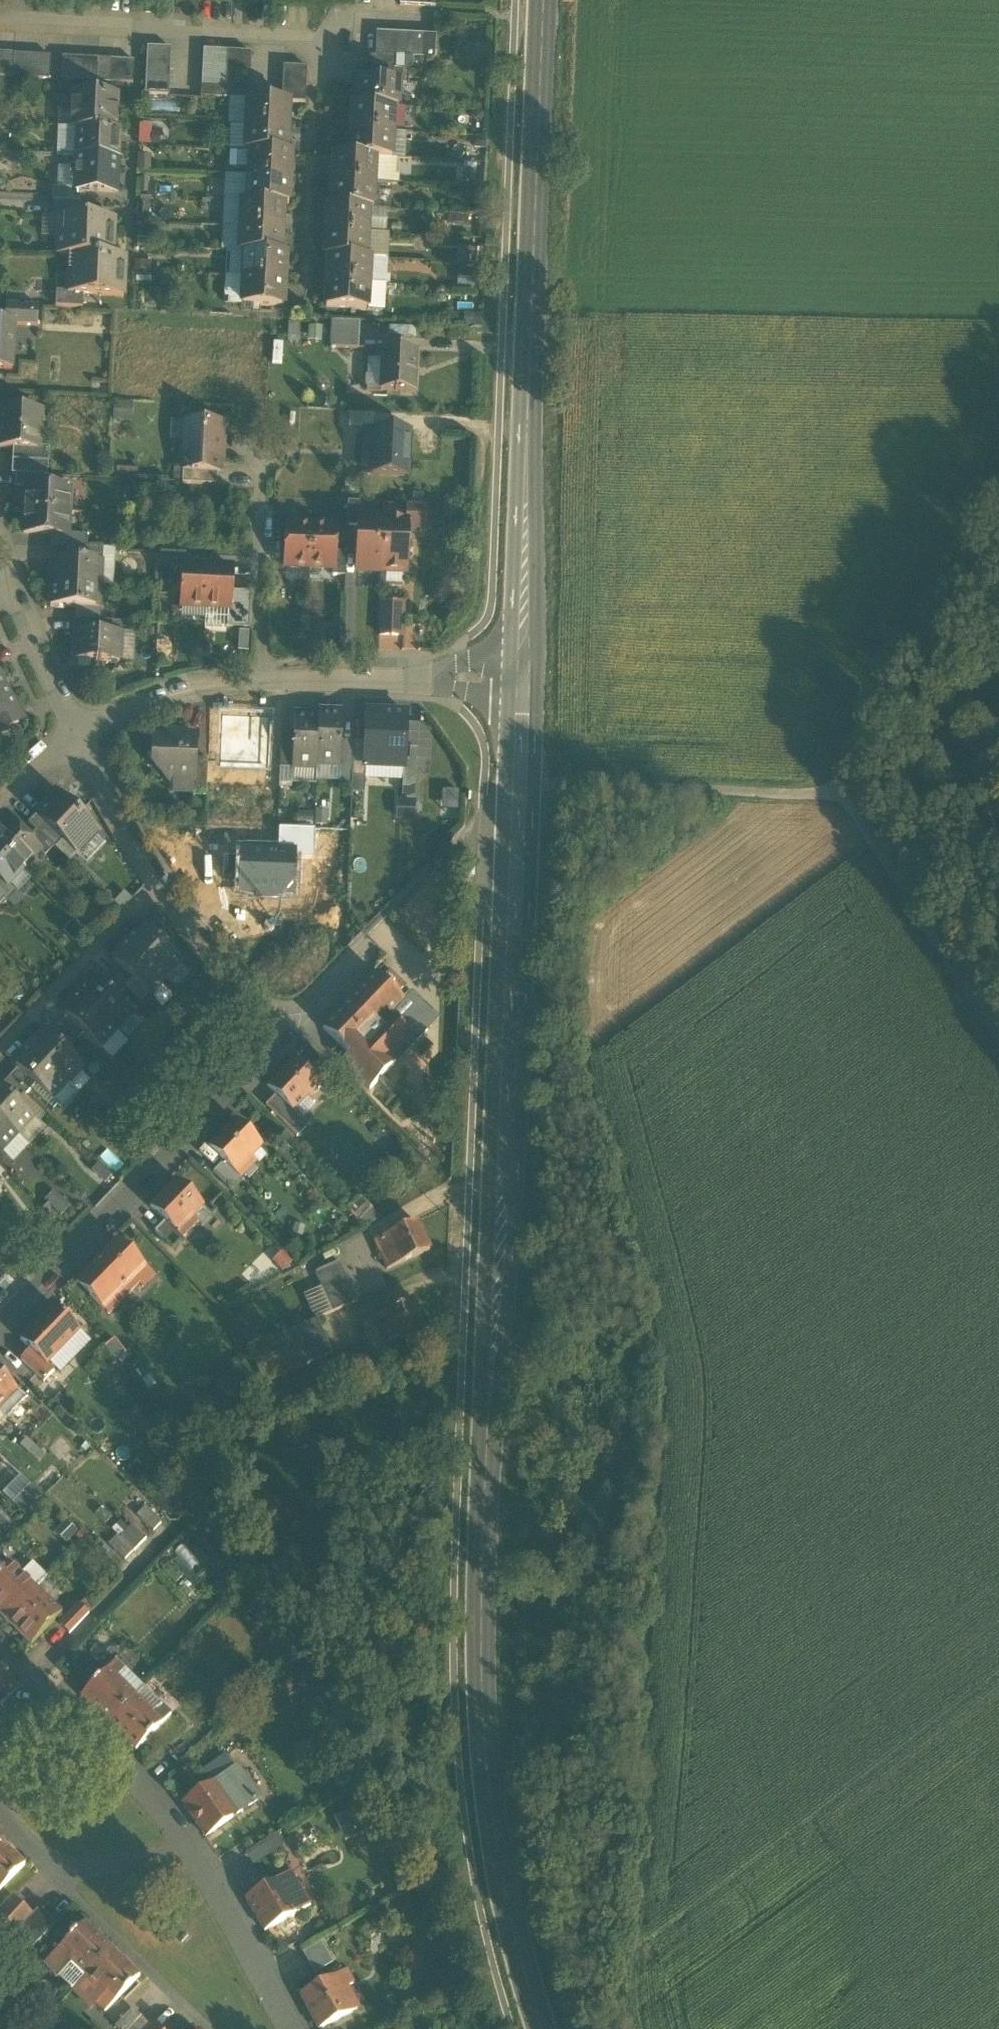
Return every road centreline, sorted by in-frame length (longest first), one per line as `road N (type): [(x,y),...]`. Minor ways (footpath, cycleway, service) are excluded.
road 1 (secondary): [(544,2028),(501,1871),(482,1696),(518,681)]
road 2 (secondary): [(518,681),(543,0)]
road 3 (track): [(998,486),(837,792),(519,784)]
road 4 (residential): [(0,1339),(284,1042),(161,878)]
road 5 (residential): [(297,2028),(195,1850),(137,1777),(46,1690)]
road 6 (residential): [(372,10),(338,7),(316,21),(238,23),(0,9)]
road 7 (residential): [(0,1816),(219,2028)]
road 8 (track): [(998,1037),(837,792)]
road 9 (residential): [(518,681),(259,676)]
road 10 (residential): [(0,1051),(161,878)]
road 11 (residential): [(259,676),(266,445)]
road 12 (residential): [(78,736),(0,560)]
road 13 (residential): [(259,676),(118,716),(78,736)]
road 14 (residential): [(161,878),(78,736)]

